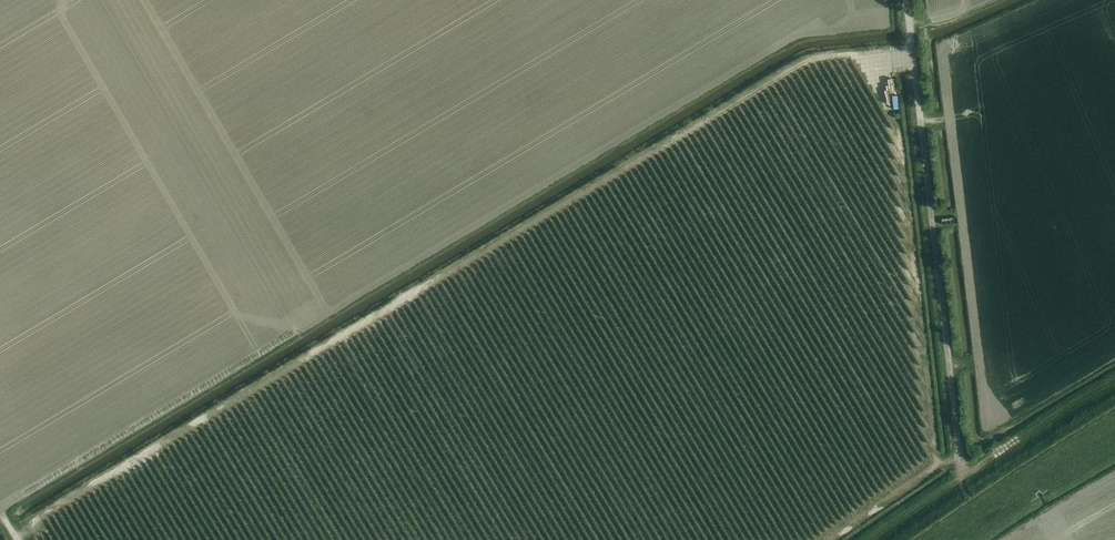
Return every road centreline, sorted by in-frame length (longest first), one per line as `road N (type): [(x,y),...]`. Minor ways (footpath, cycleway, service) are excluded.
road 1 (unclassified): [(962,466),(907,0)]

